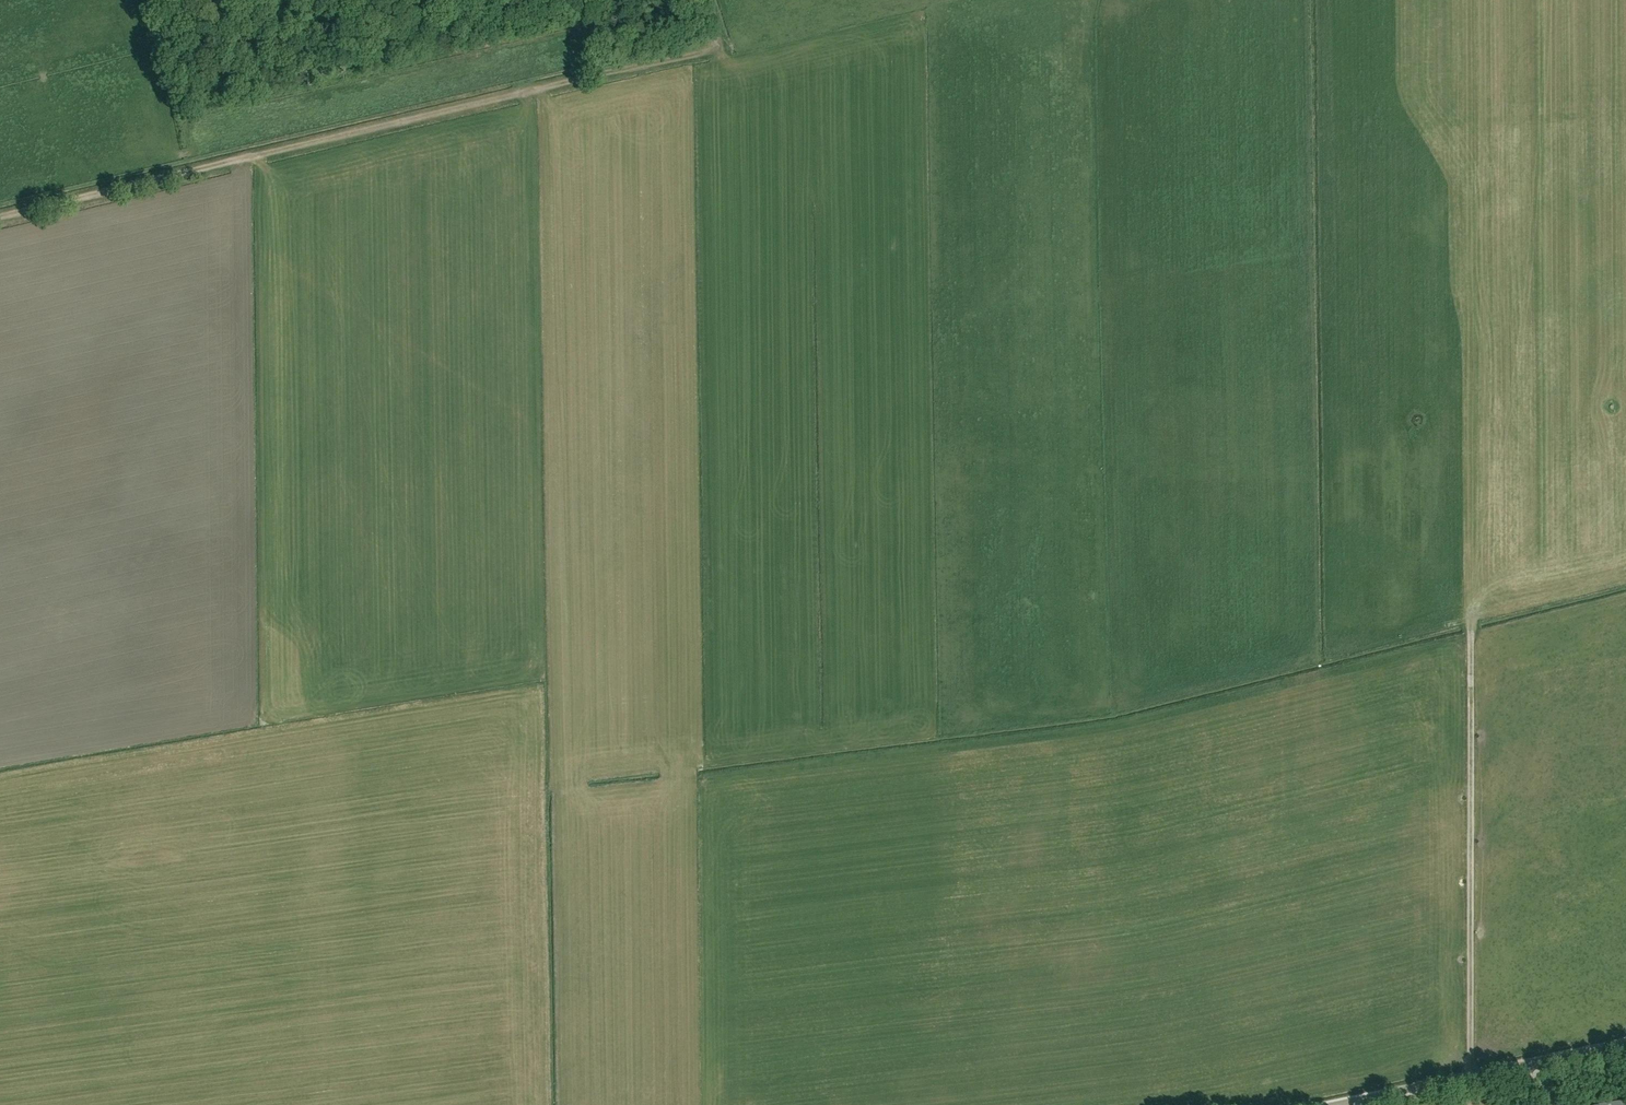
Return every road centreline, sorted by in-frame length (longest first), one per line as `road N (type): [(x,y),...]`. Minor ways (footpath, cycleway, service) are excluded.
road 1 (track): [(0,217),(720,48),(704,0)]
road 2 (unclassified): [(1350,1104),(1625,1048)]

